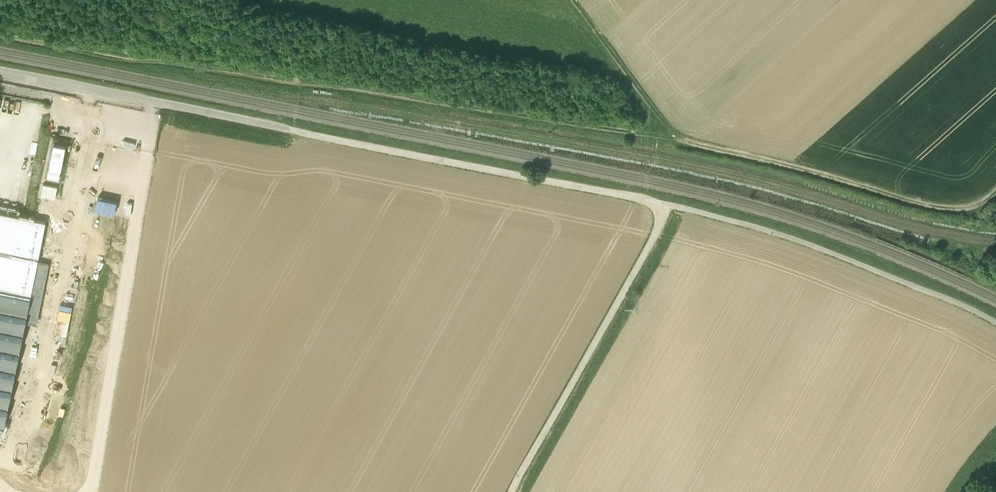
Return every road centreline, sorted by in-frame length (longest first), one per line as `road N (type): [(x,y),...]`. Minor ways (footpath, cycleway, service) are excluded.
road 1 (track): [(161,103),(664,203)]
road 2 (track): [(664,203),(833,254),(995,324)]
road 3 (track): [(664,203),(656,231),(511,491)]
road 4 (residential): [(0,72),(161,103)]
road 5 (track): [(657,131),(649,107),(577,0)]

